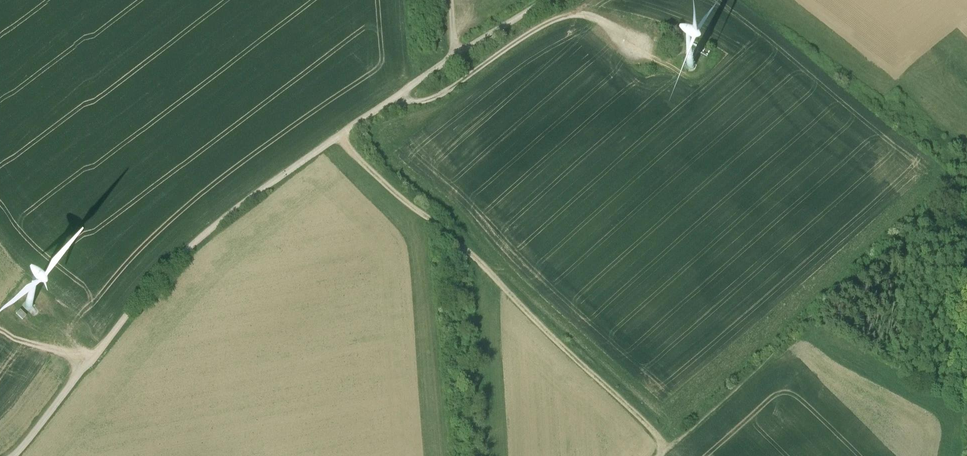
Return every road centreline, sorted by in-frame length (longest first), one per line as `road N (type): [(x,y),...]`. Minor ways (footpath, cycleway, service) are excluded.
road 1 (unclassified): [(19,455),(199,238),(415,82),(544,0)]
road 2 (track): [(669,445),(395,189),(344,132)]
road 3 (track): [(632,48),(589,13),(568,15),(444,93),(393,99)]

